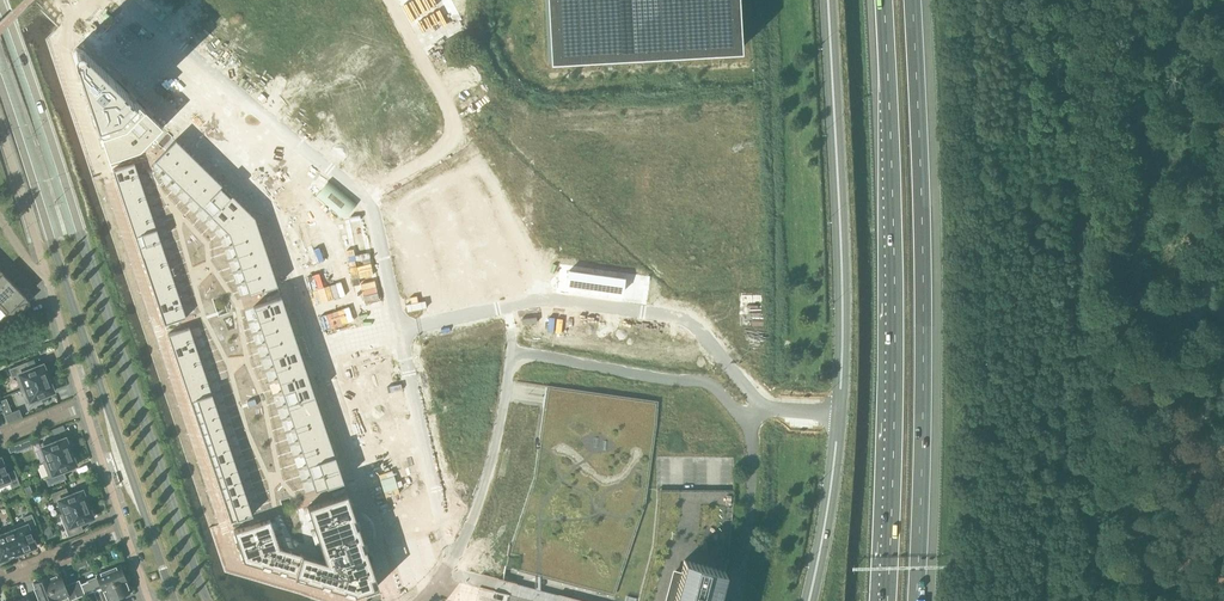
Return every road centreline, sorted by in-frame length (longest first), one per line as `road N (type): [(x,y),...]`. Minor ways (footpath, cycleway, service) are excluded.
road 1 (residential): [(79,30),(65,48),(237,566),(341,600)]
road 2 (secondary): [(209,600),(2,0)]
road 3 (motorway): [(916,600),(923,299),(912,0)]
road 4 (motorway): [(884,0),(894,299),(887,600)]
road 5 (residential): [(364,518),(262,212),(79,30)]
road 6 (secondary): [(0,84),(175,600)]
road 7 (secondary): [(828,0),(839,414)]
road 8 (residential): [(762,407),(687,316),(522,299),(403,329)]
road 9 (residential): [(365,196),(125,0)]
road 10 (residential): [(365,196),(466,145),(389,0)]
road 11 (unclassified): [(744,420),(706,381),(511,352)]
road 12 (residential): [(468,531),(439,512),(403,329)]
road 13 (secondary): [(839,414),(809,600)]
road 14 (unclassified): [(468,531),(498,433),(511,352)]
road 15 (unclassified): [(738,600),(751,458),(744,420)]
road 16 (residential): [(403,329),(365,196)]
road 17 (residential): [(0,579),(126,531)]
road 18 (residential): [(85,406),(126,531)]
road 19 (residential): [(48,281),(85,406)]

